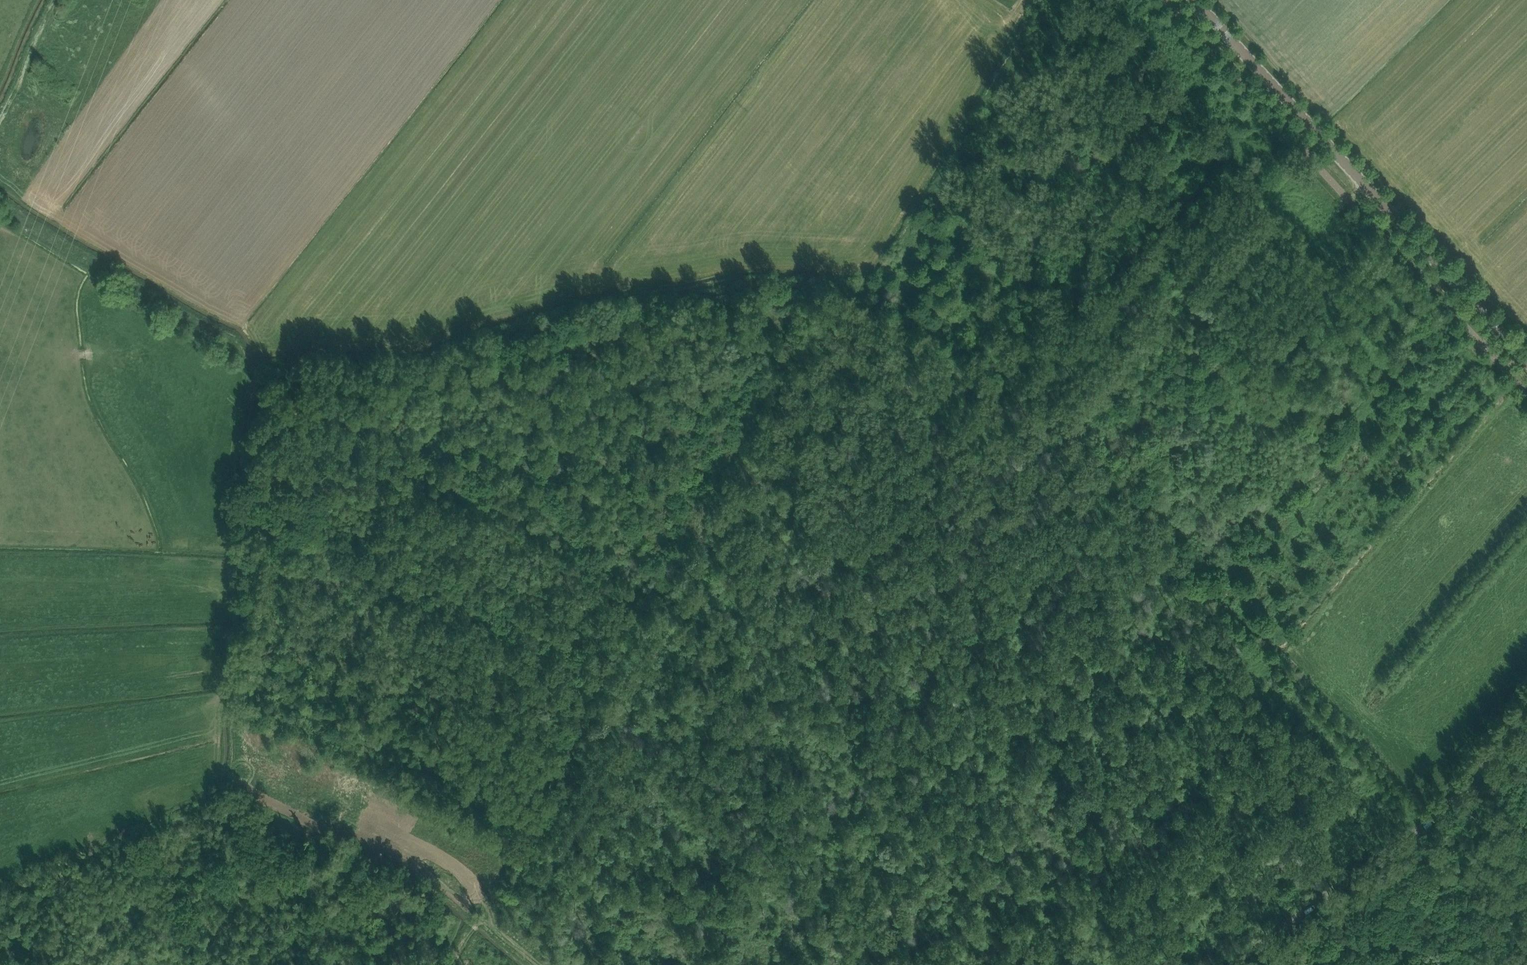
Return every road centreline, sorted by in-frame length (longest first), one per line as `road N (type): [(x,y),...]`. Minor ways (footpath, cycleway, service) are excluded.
road 1 (tertiary): [(1195,0),(1526,361)]
road 2 (unclassified): [(1526,715),(1429,819),(1237,964)]

